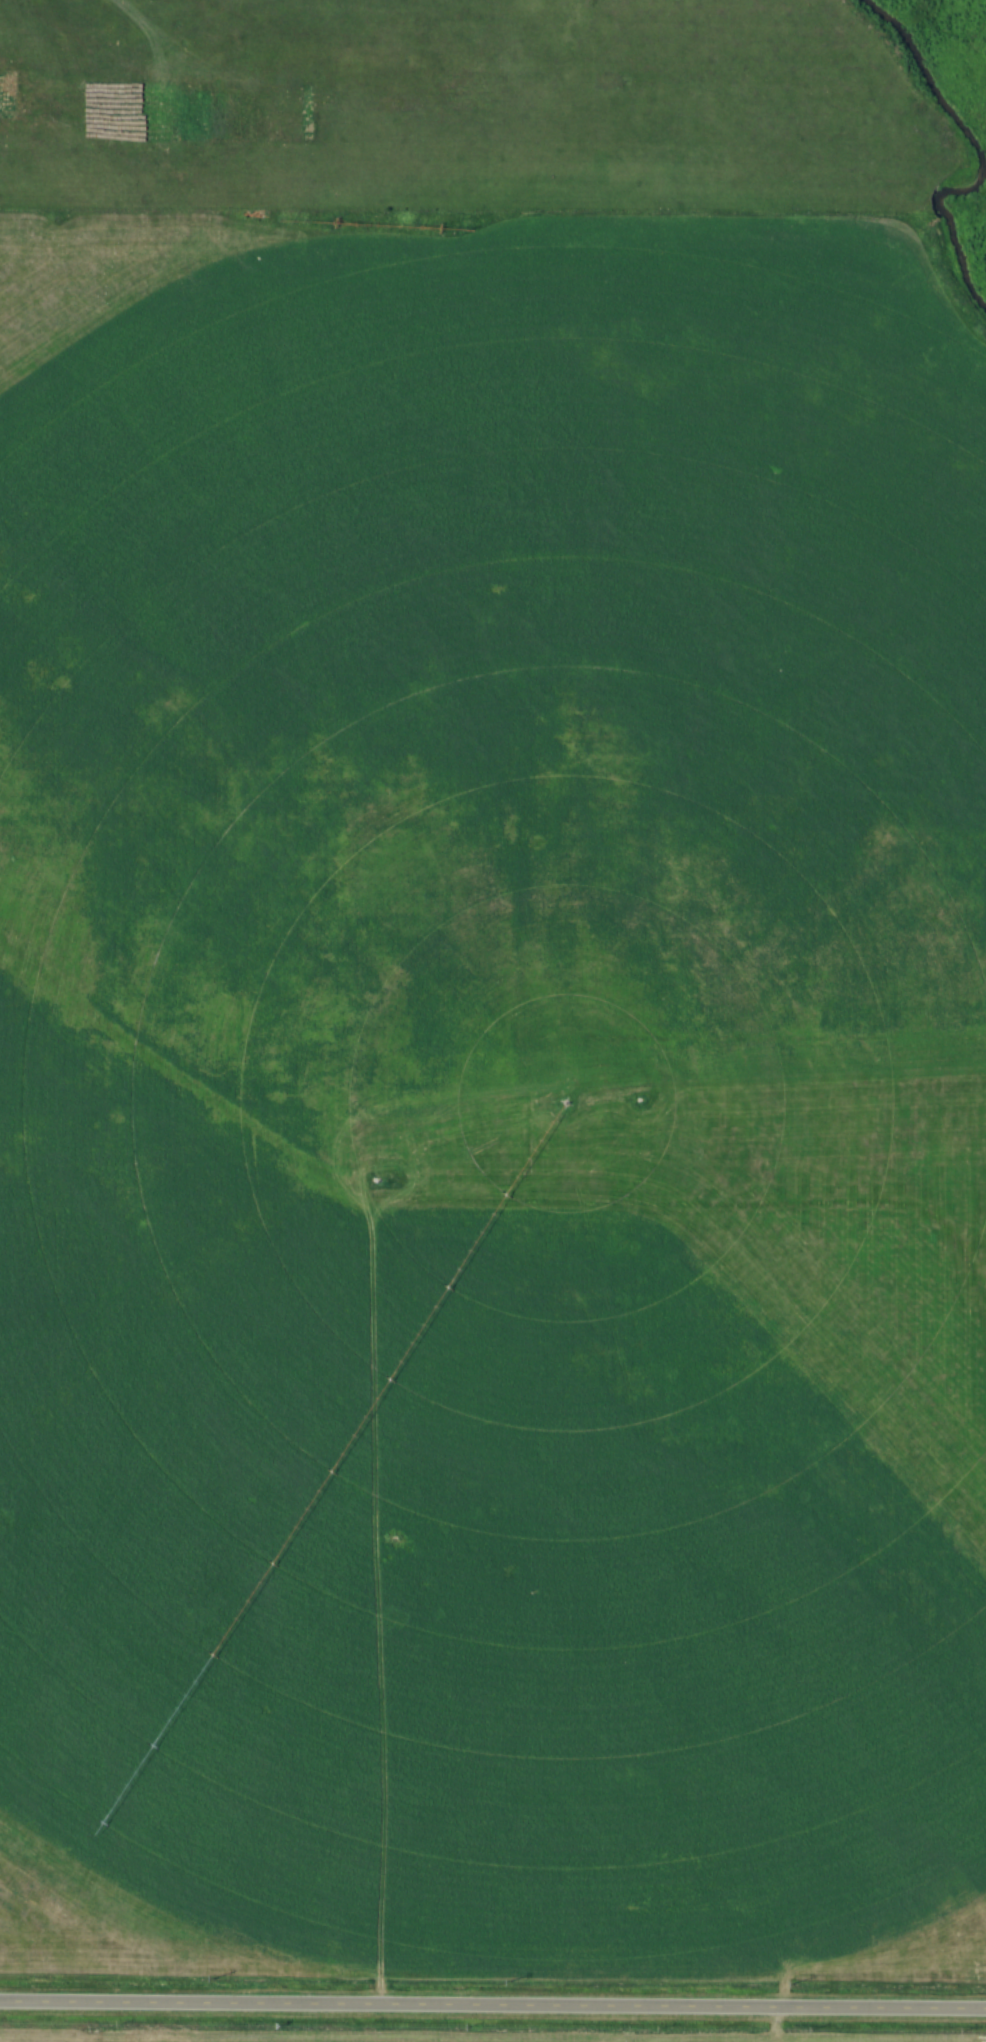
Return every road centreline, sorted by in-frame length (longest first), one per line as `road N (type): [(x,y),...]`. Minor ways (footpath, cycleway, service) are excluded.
road 1 (tertiary): [(985,2007),(0,2000)]

